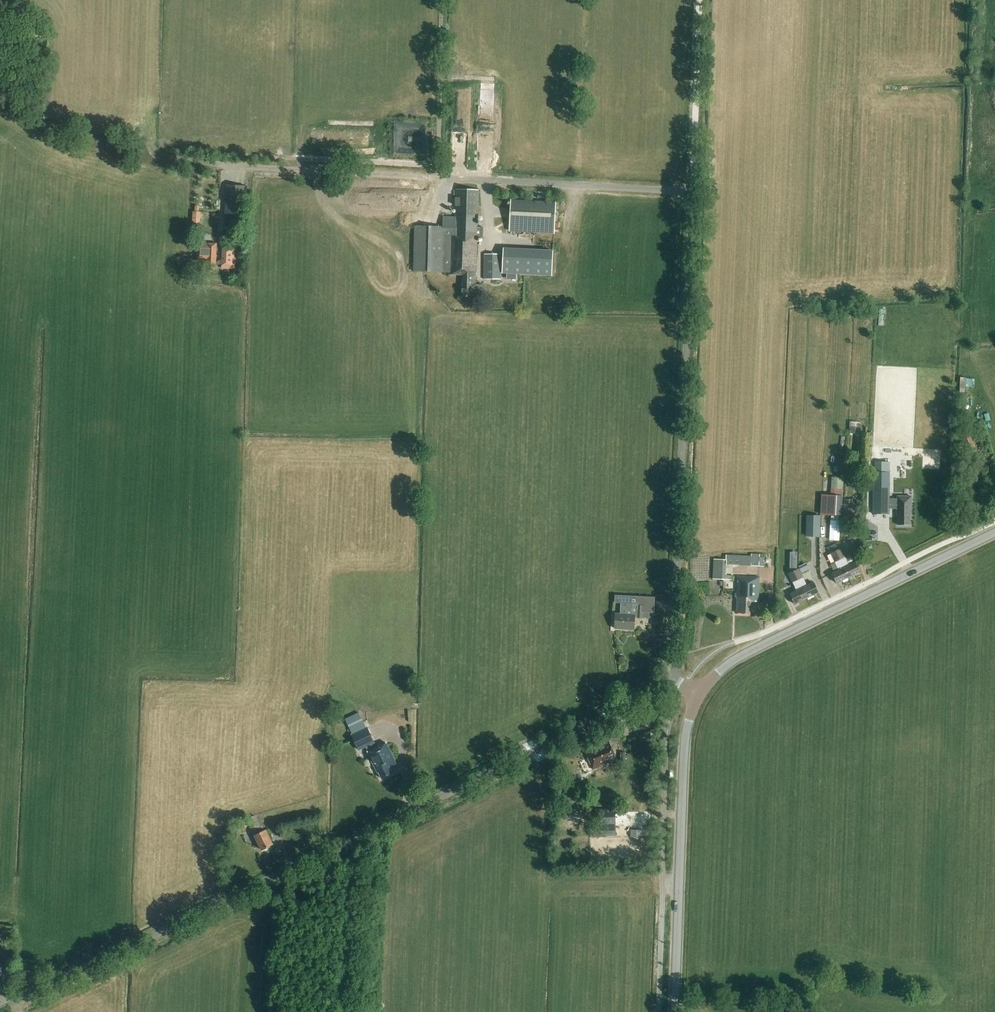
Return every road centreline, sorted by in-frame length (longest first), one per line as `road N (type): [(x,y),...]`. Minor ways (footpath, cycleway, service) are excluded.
road 1 (unclassified): [(0,1010),(650,691),(683,685)]
road 2 (unclassified): [(683,685),(676,670),(698,192)]
road 3 (tertiary): [(700,693),(744,654),(994,531)]
road 4 (tertiary): [(678,1011),(686,746),(700,693)]
road 5 (unclassified): [(698,192),(427,176)]
road 6 (track): [(427,176),(206,163)]
road 7 (unclassified): [(705,0),(698,192)]

